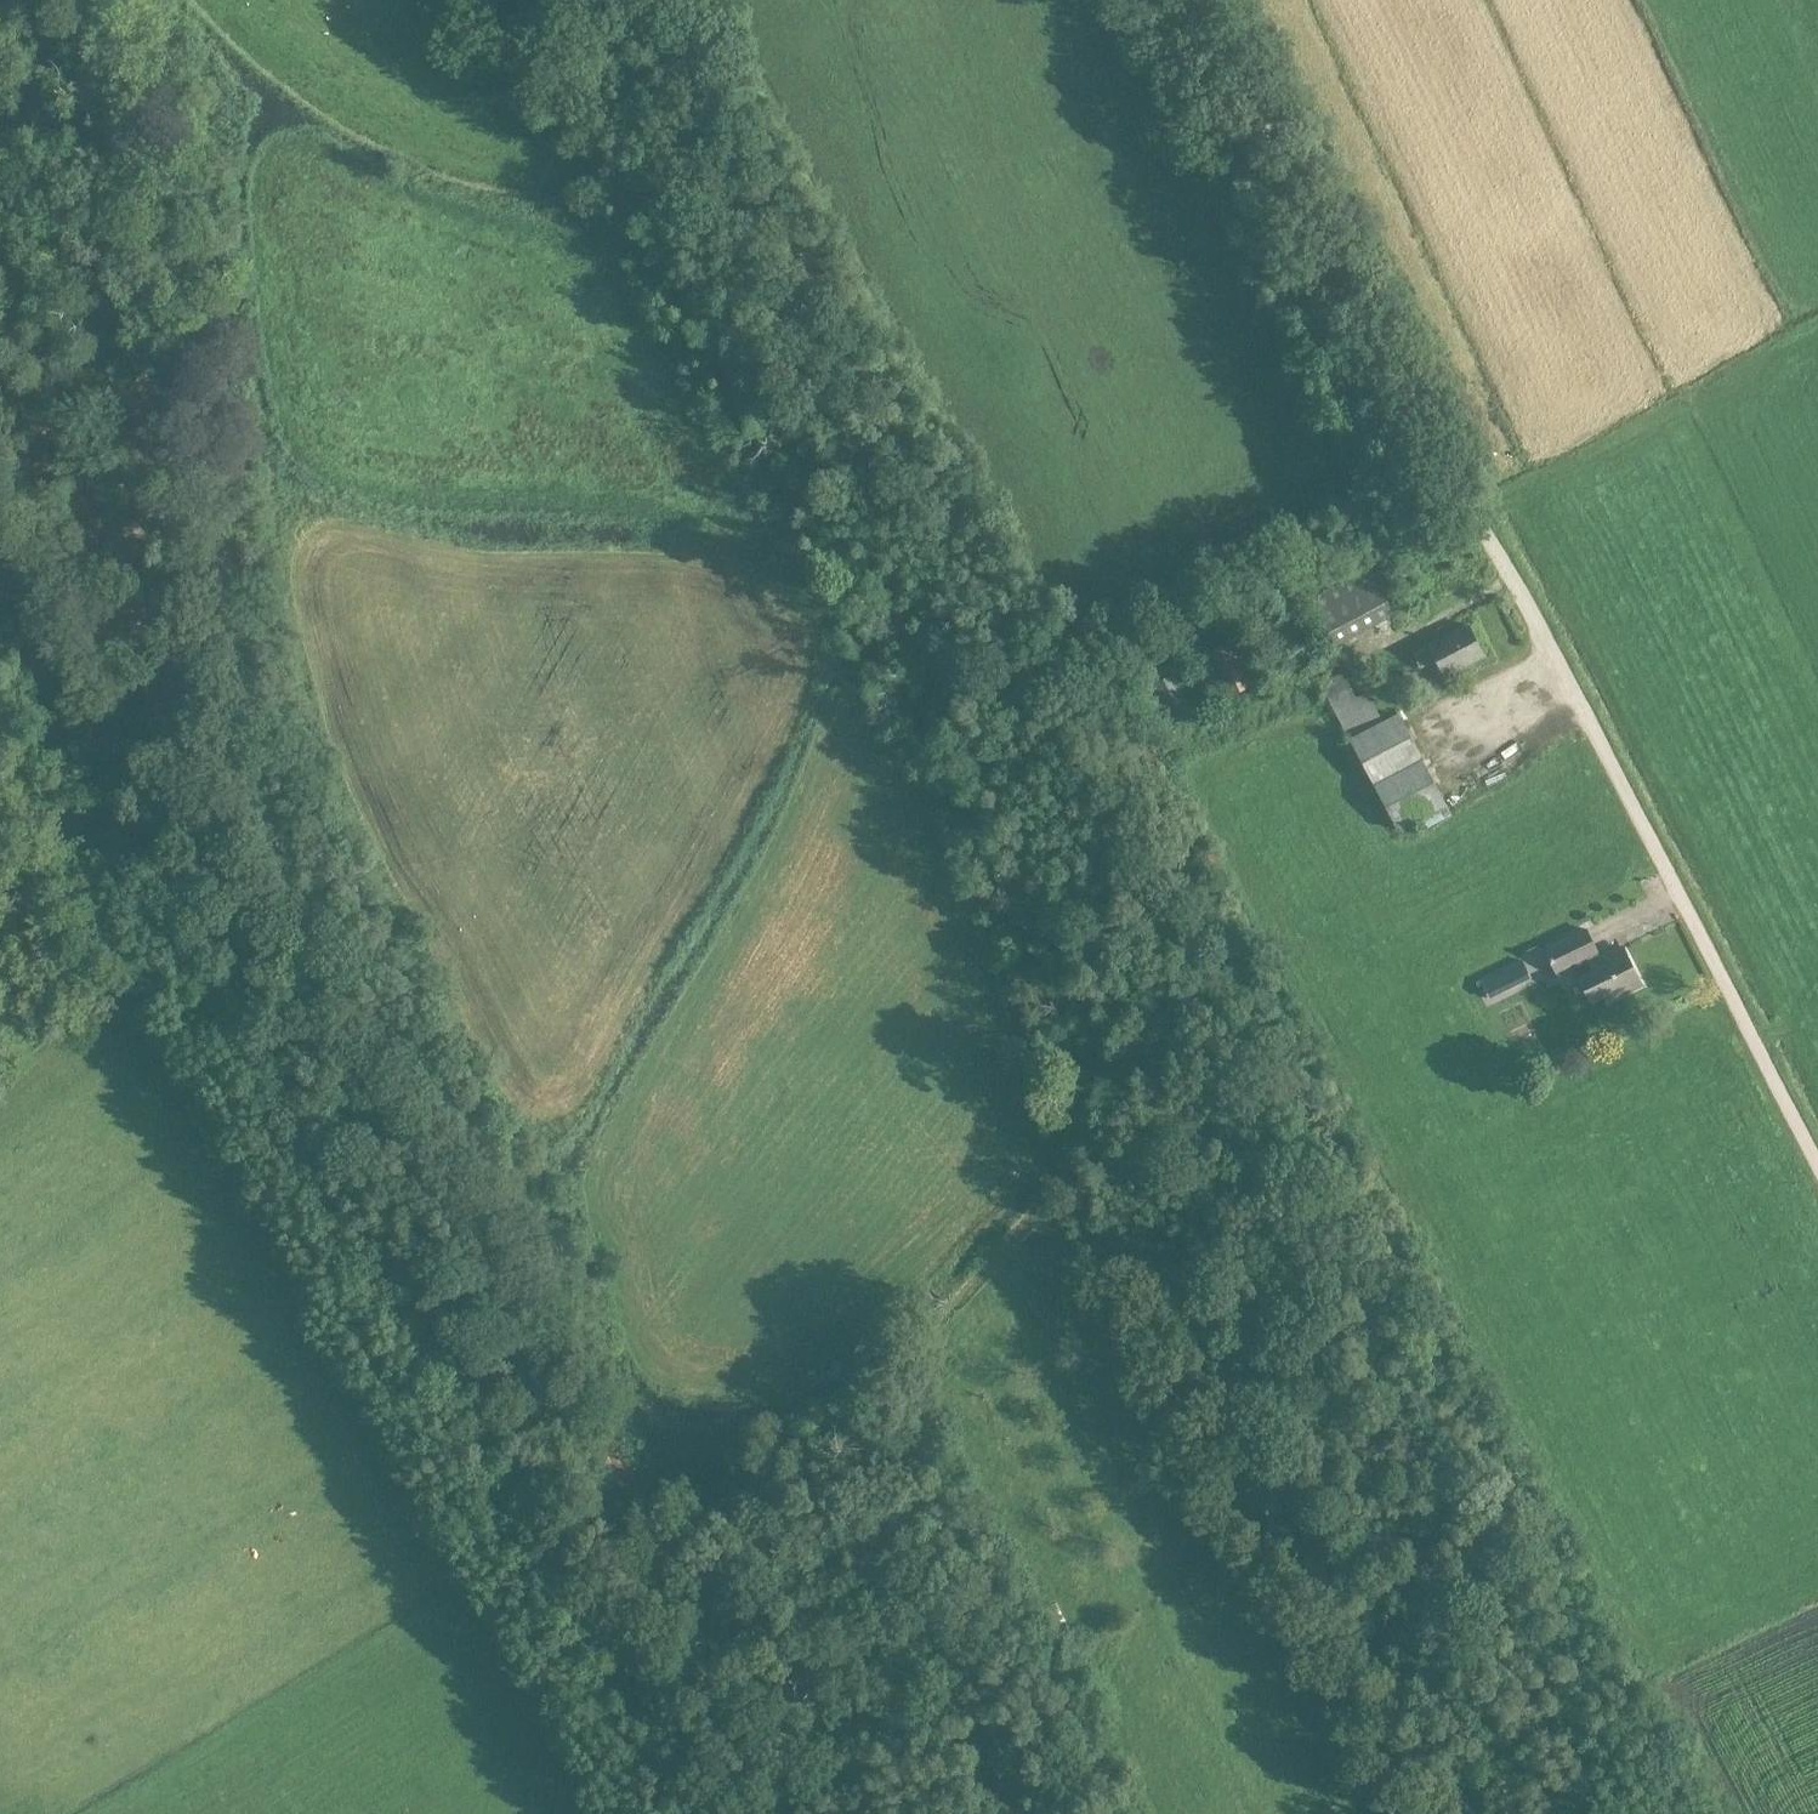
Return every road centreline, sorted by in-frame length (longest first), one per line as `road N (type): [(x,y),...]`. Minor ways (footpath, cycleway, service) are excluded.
road 1 (track): [(1817,1166),(1203,0)]
road 2 (track): [(572,133),(832,561),(1006,896),(1057,1059),(1064,1157)]
road 3 (track): [(1064,1157),(1073,1192),(1407,1813)]
road 4 (track): [(456,0),(572,133)]

